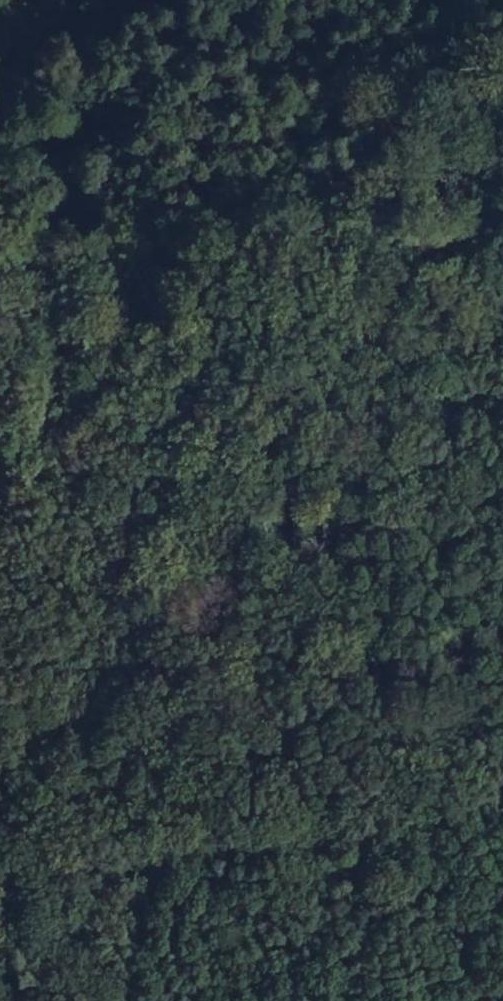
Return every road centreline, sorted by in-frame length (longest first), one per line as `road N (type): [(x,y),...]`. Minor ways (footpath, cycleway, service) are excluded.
road 1 (track): [(0,861),(255,826),(502,804)]

